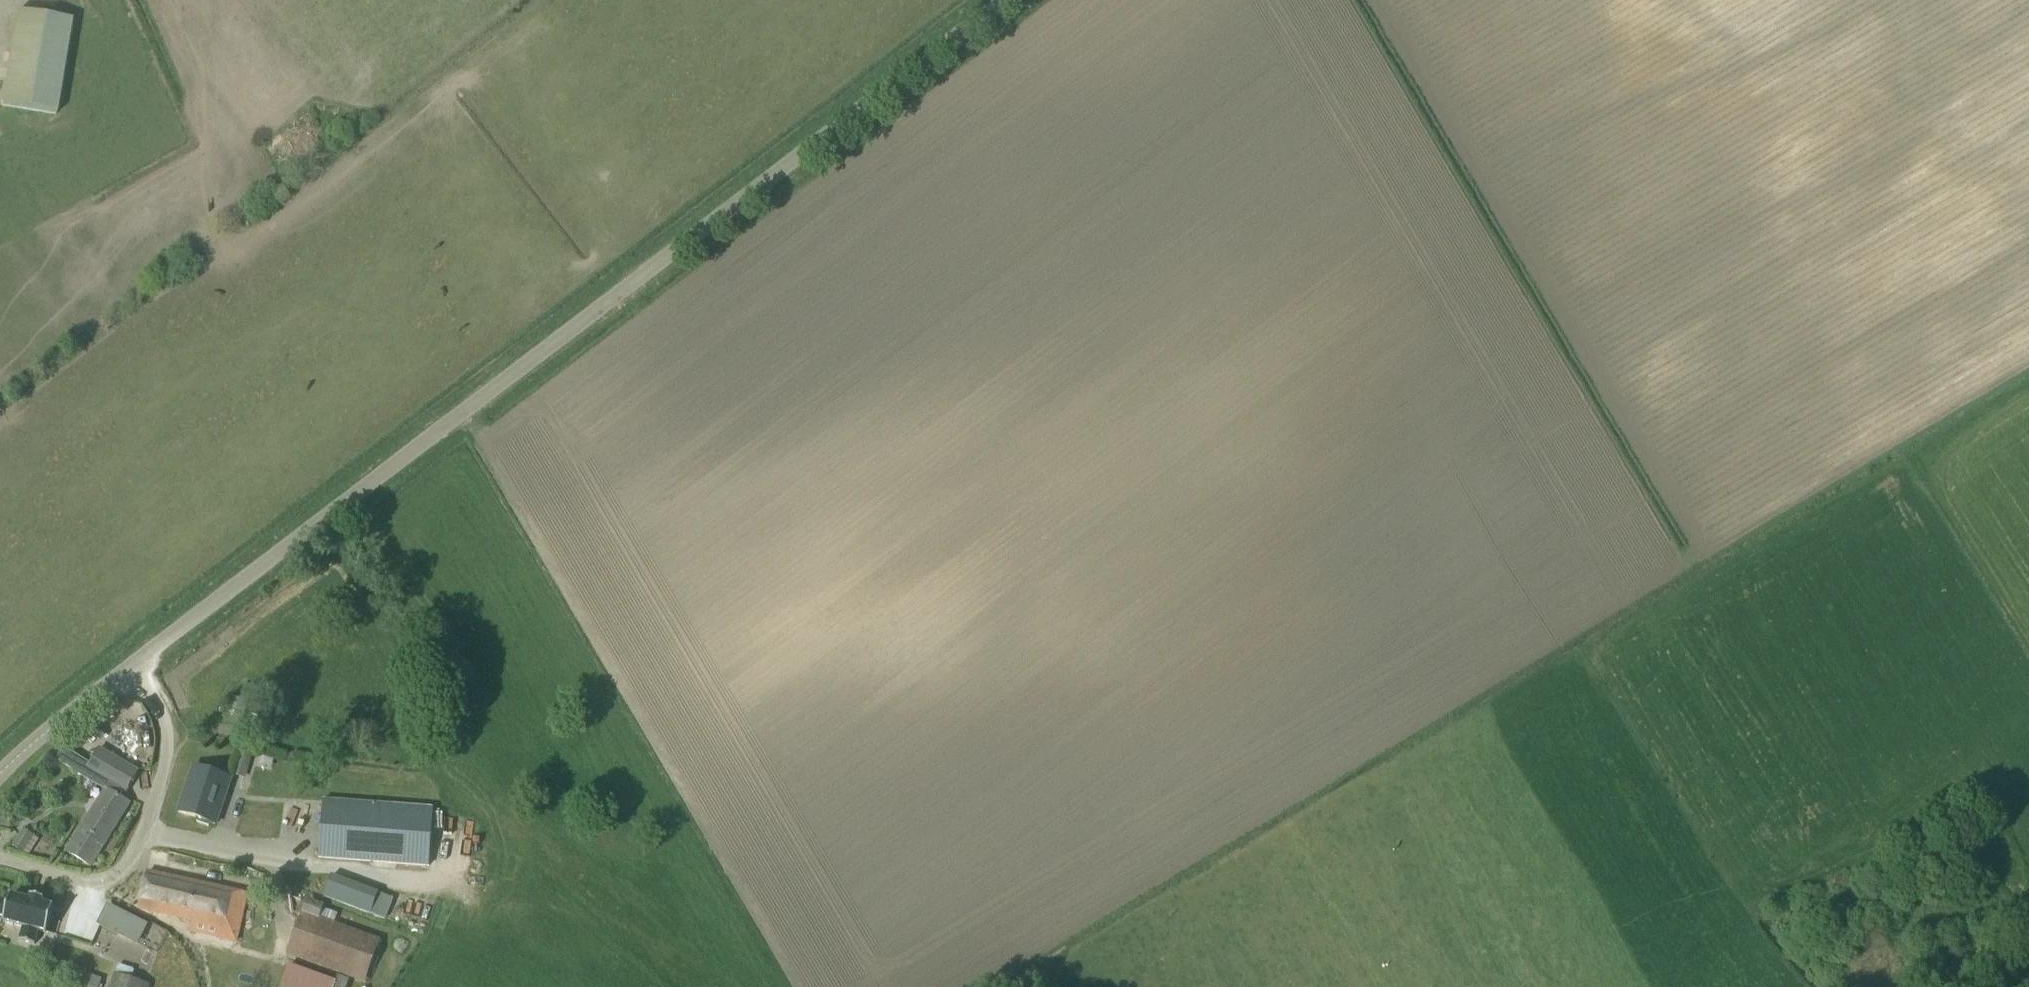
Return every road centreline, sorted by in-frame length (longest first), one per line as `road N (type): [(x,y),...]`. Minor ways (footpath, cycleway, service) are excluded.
road 1 (unclassified): [(0,780),(36,742),(1009,0)]

